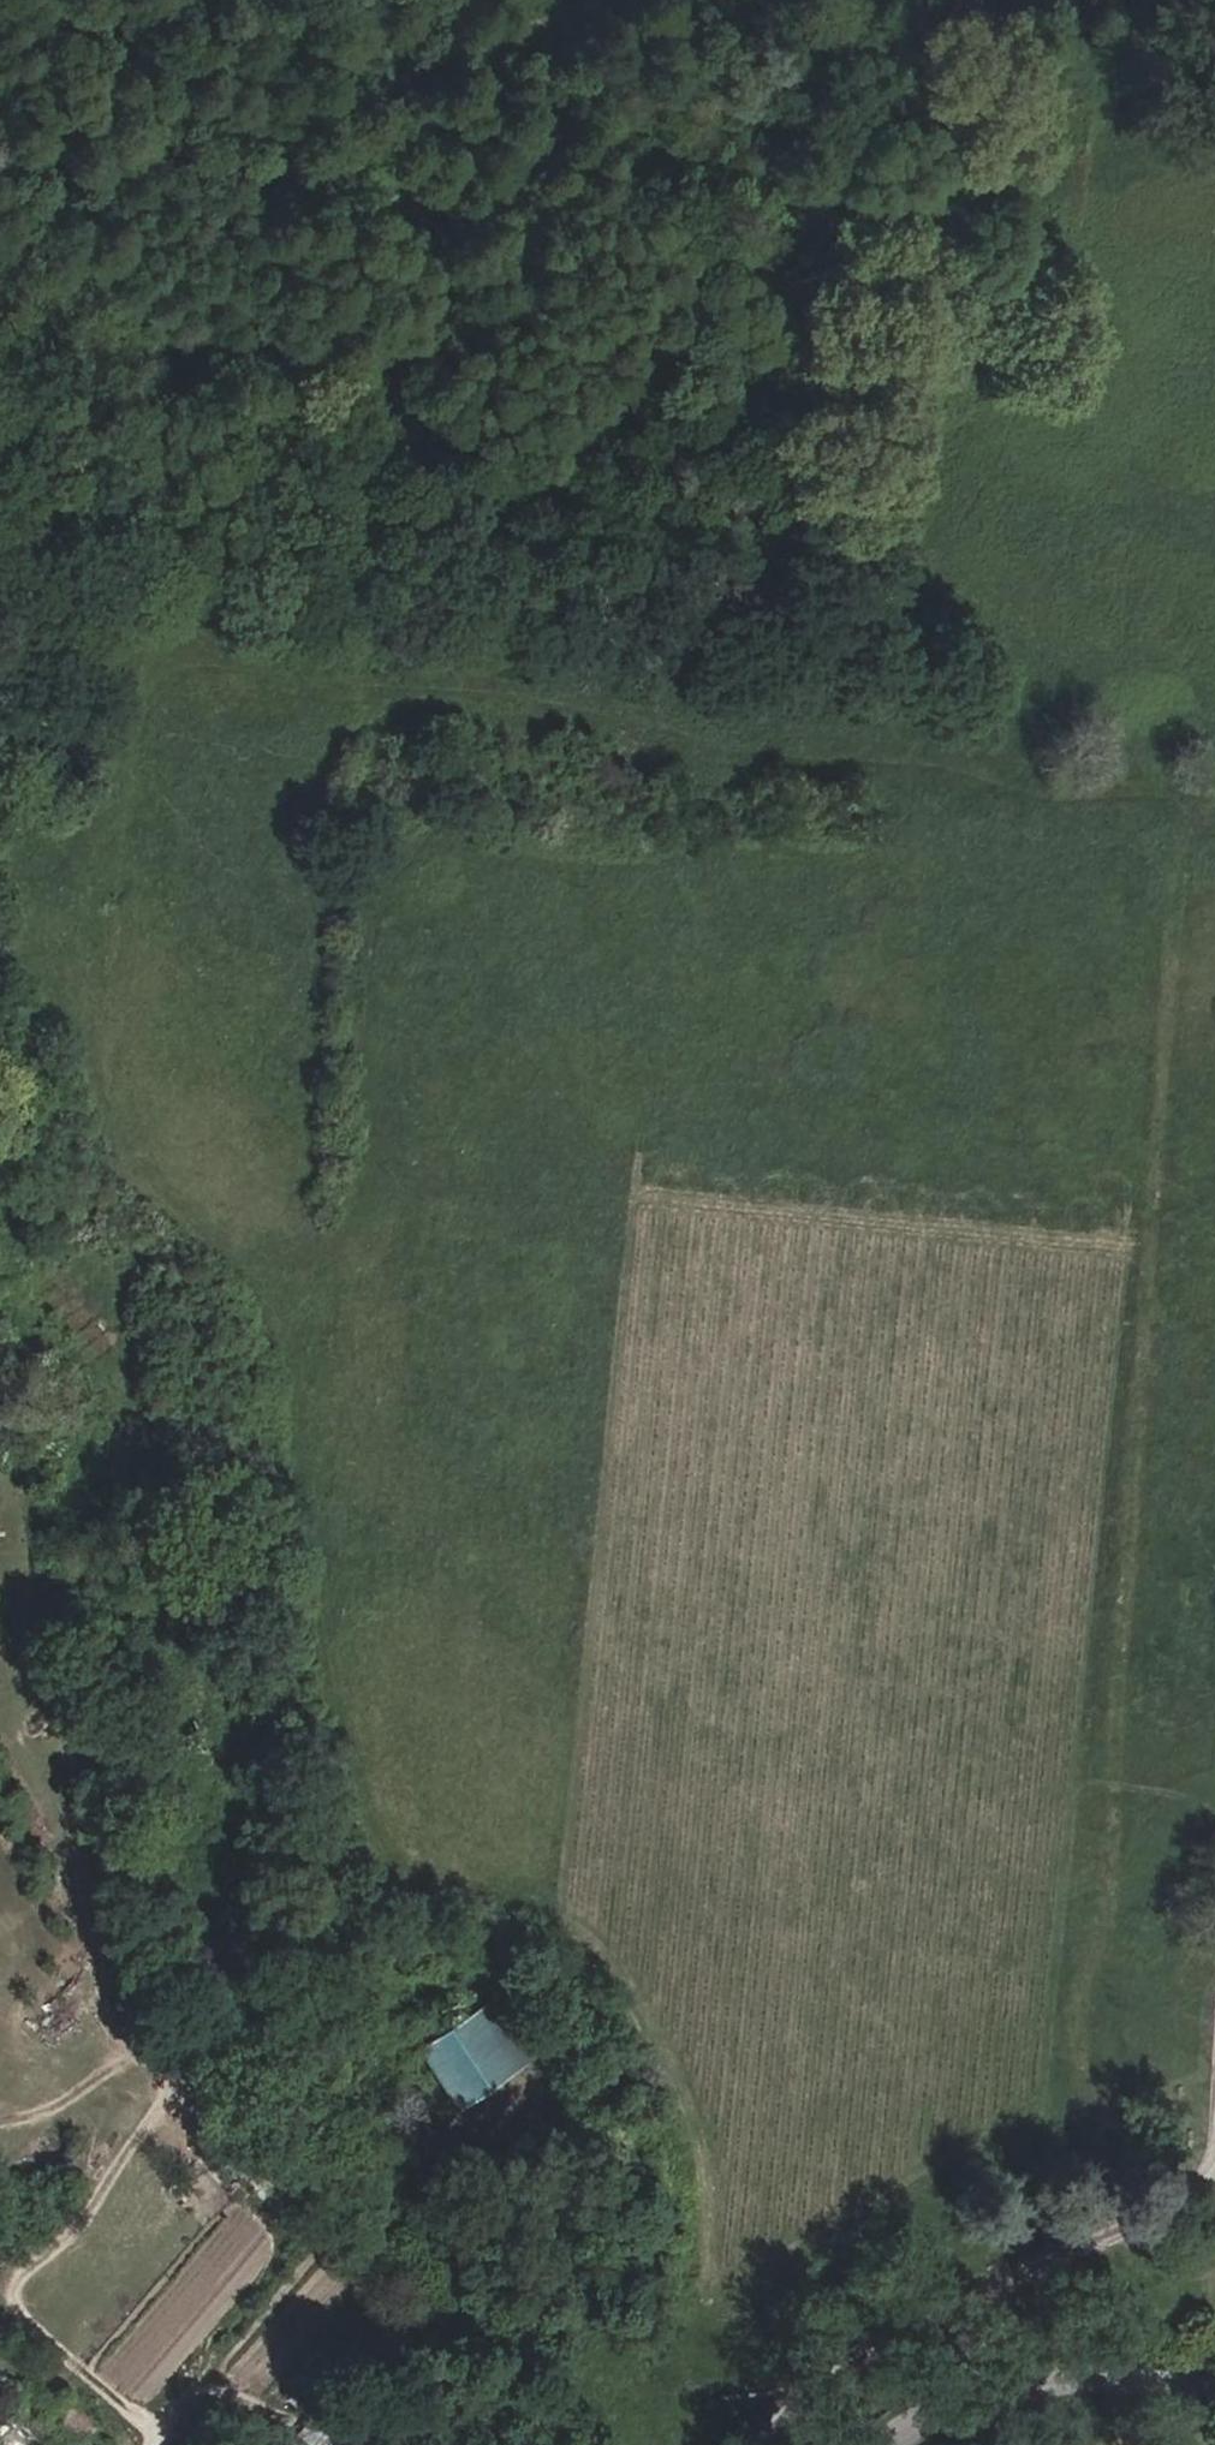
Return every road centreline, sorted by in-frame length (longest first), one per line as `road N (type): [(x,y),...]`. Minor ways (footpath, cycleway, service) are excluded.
road 1 (track): [(149,2444),(156,2431),(19,2302),(20,2279),(84,2221),(181,2071),(169,2047),(136,2048),(74,2095),(29,2118),(0,2122)]
road 2 (tertiary): [(1214,2389),(1067,2384),(1003,2395),(930,2421),(893,2444)]

